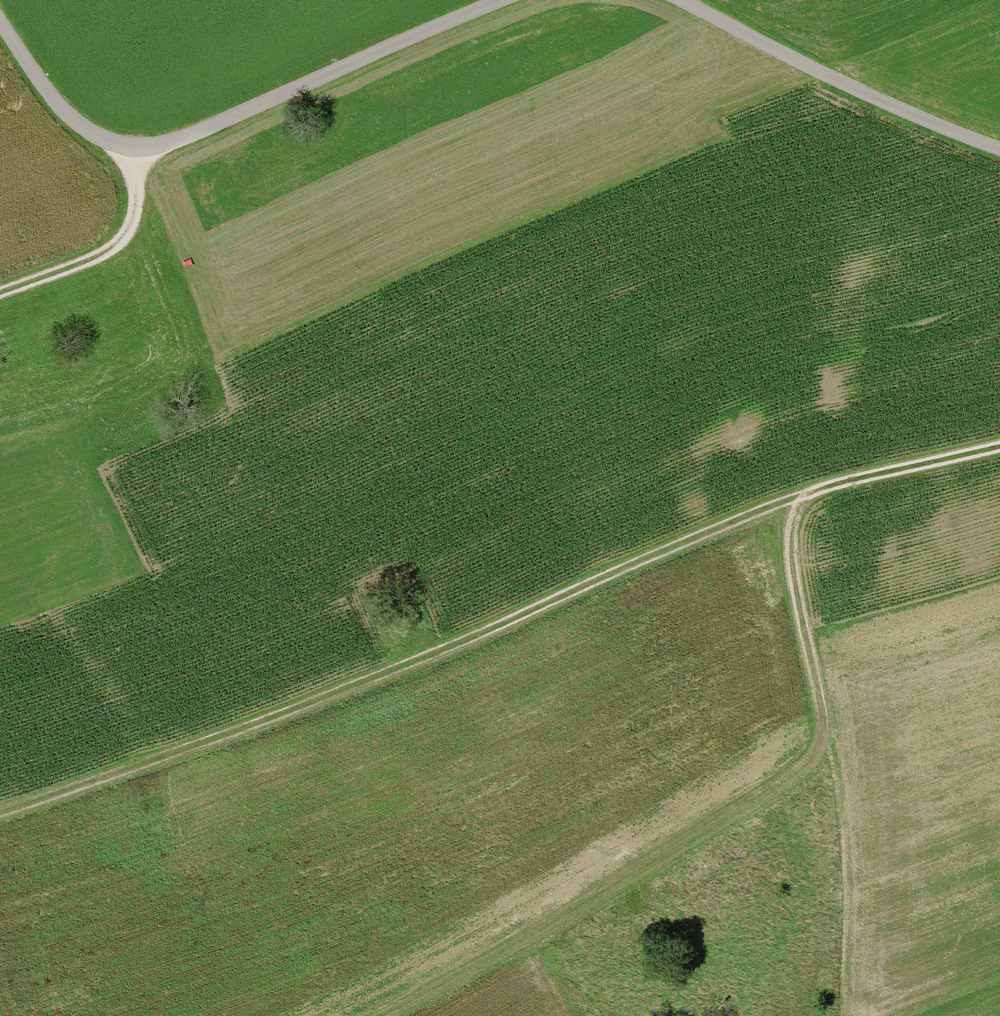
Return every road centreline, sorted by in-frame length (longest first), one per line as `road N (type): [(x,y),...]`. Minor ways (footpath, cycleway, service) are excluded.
road 1 (track): [(0,813),(318,701),(811,495)]
road 2 (unclassified): [(0,21),(78,127),(140,148),(192,135),(500,0)]
road 3 (track): [(384,1015),(573,916),(826,746)]
road 4 (unclassified): [(682,0),(913,117),(999,151)]
road 5 (track): [(811,495),(796,556),(826,746)]
road 6 (track): [(140,148),(140,221),(129,245),(0,293)]
road 7 (track): [(811,495),(999,449)]

